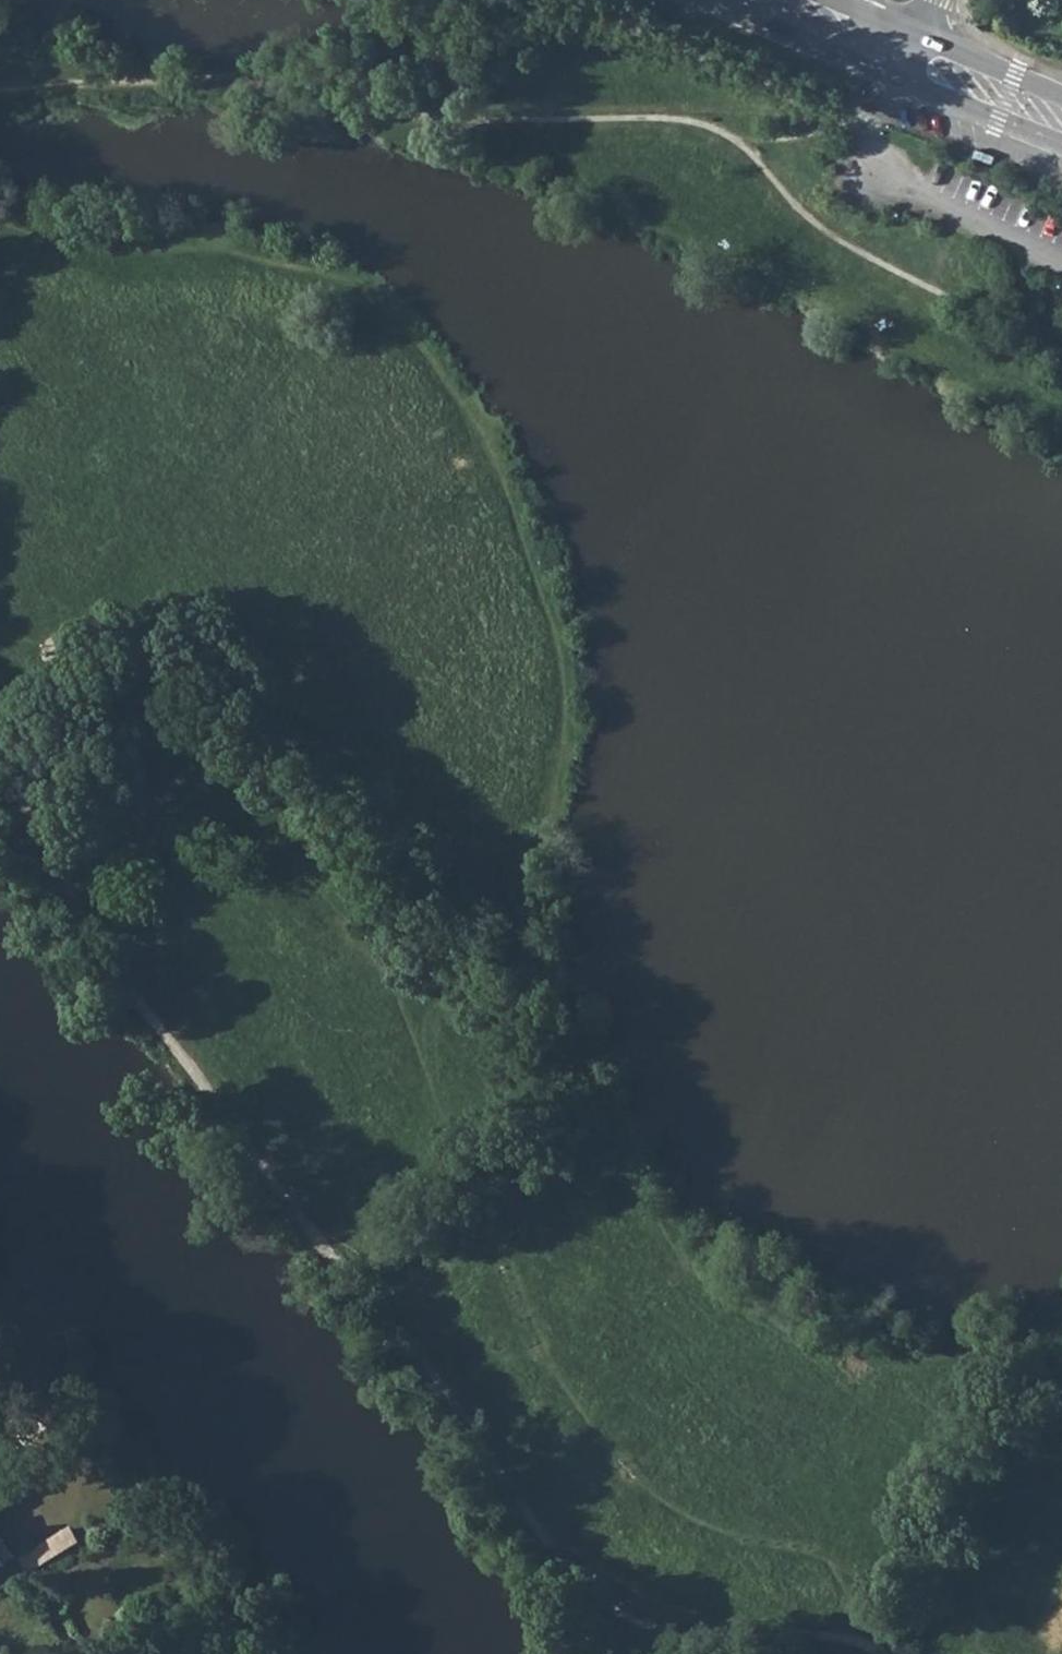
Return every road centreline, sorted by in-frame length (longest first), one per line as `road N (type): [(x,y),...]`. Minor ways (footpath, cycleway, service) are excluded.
road 1 (secondary): [(928,66),(1061,118)]

